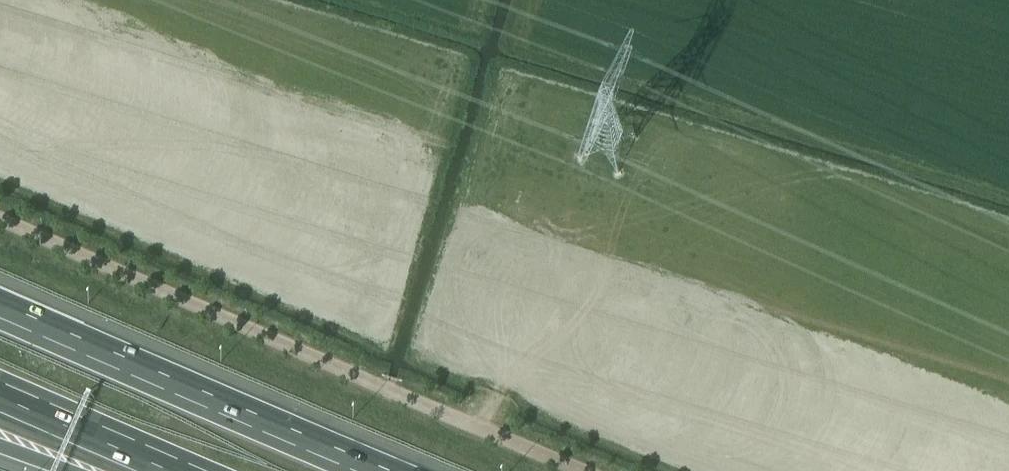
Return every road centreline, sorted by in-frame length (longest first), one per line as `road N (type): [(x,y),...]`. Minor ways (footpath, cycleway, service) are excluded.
road 1 (motorway): [(394,470),(0,302)]
road 2 (motorway): [(0,388),(189,470)]

